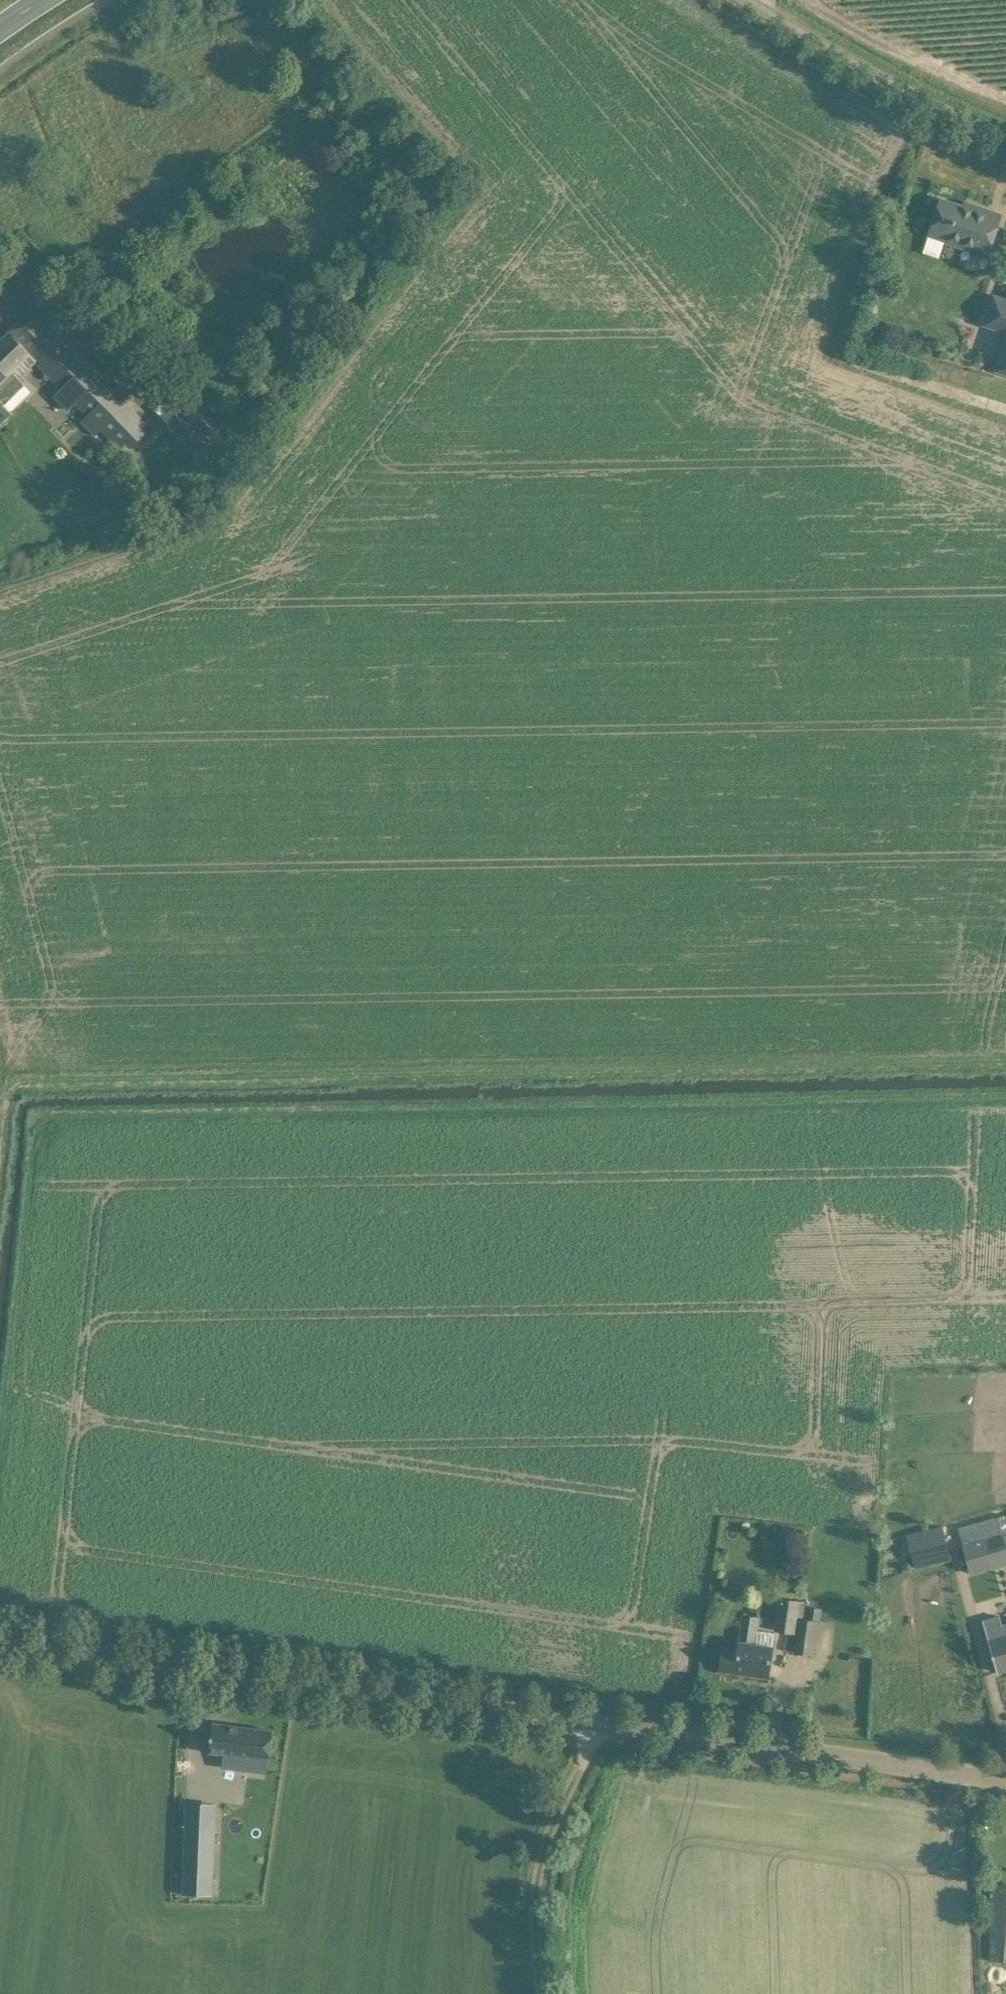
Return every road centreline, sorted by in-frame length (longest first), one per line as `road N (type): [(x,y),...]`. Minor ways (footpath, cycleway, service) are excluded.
road 1 (unclassified): [(1005,1785),(0,1639)]
road 2 (unclassified): [(1005,134),(945,112),(752,0)]
road 3 (track): [(600,1729),(547,1856),(549,1993)]

